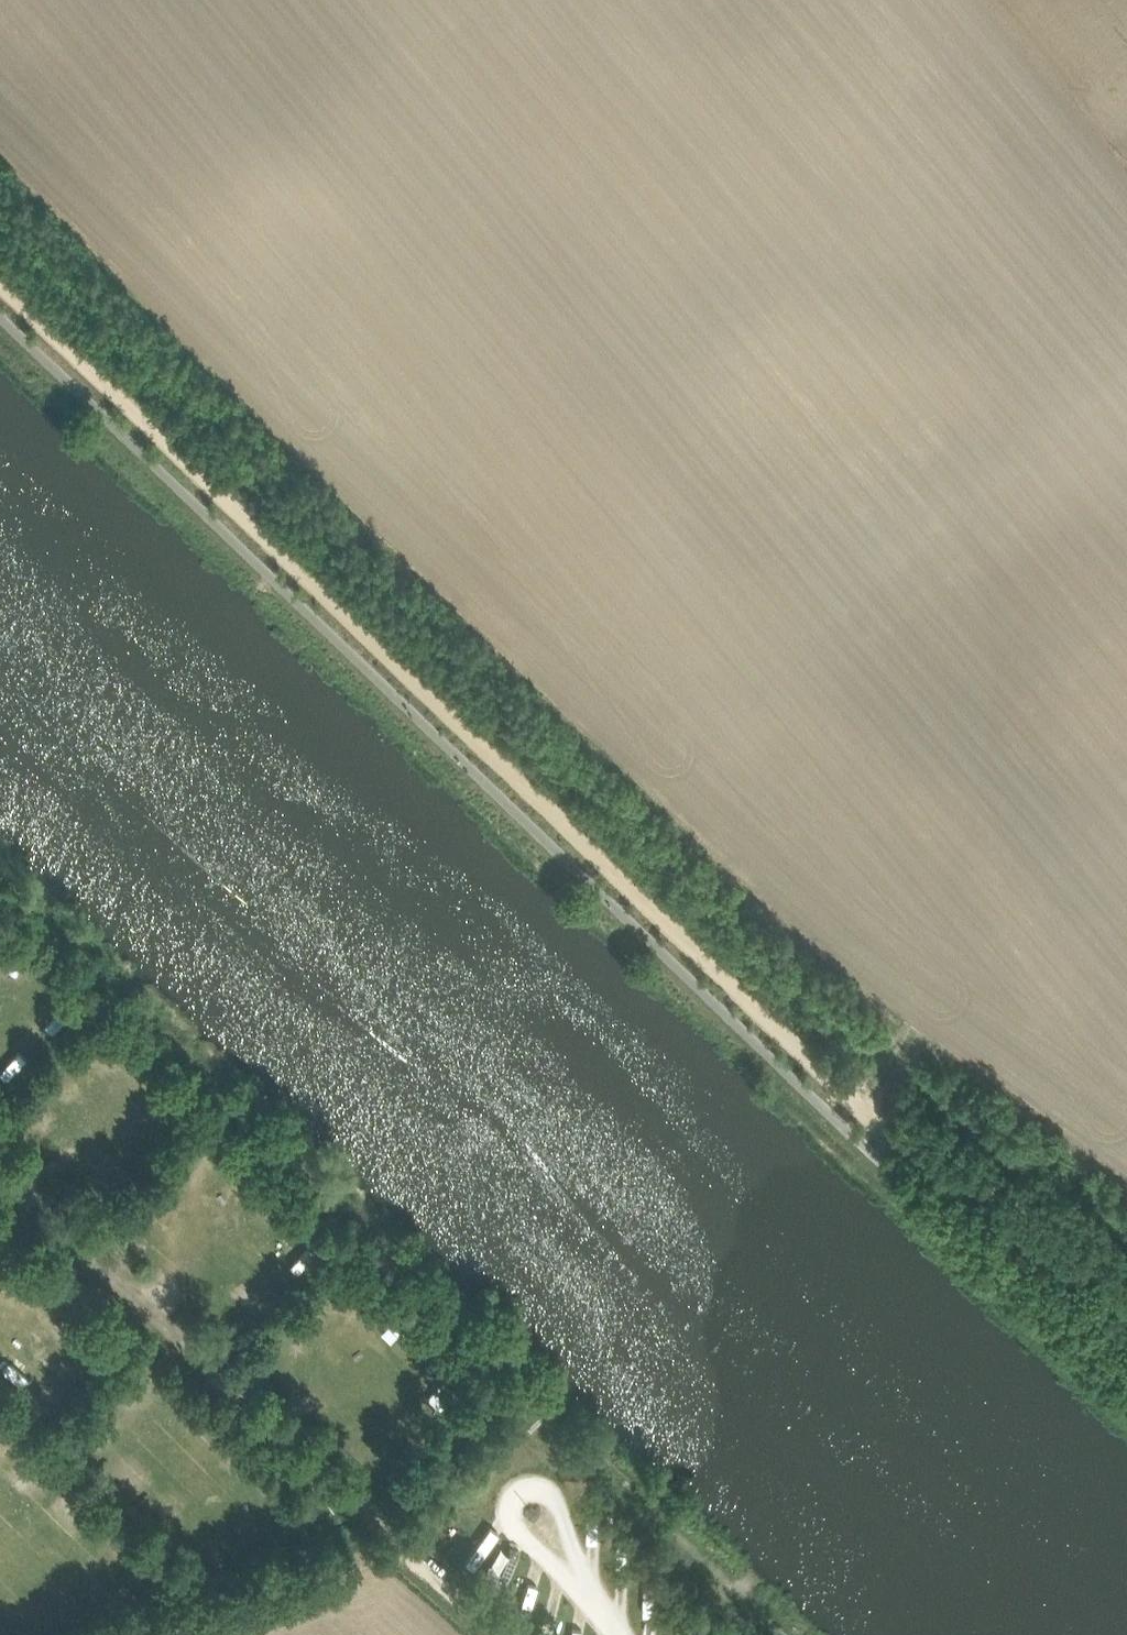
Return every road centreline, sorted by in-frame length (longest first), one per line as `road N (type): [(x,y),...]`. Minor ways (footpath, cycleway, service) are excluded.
road 1 (track): [(0,278),(880,1125),(1037,1214),(1126,1301)]
road 2 (track): [(492,1634),(365,1520)]

